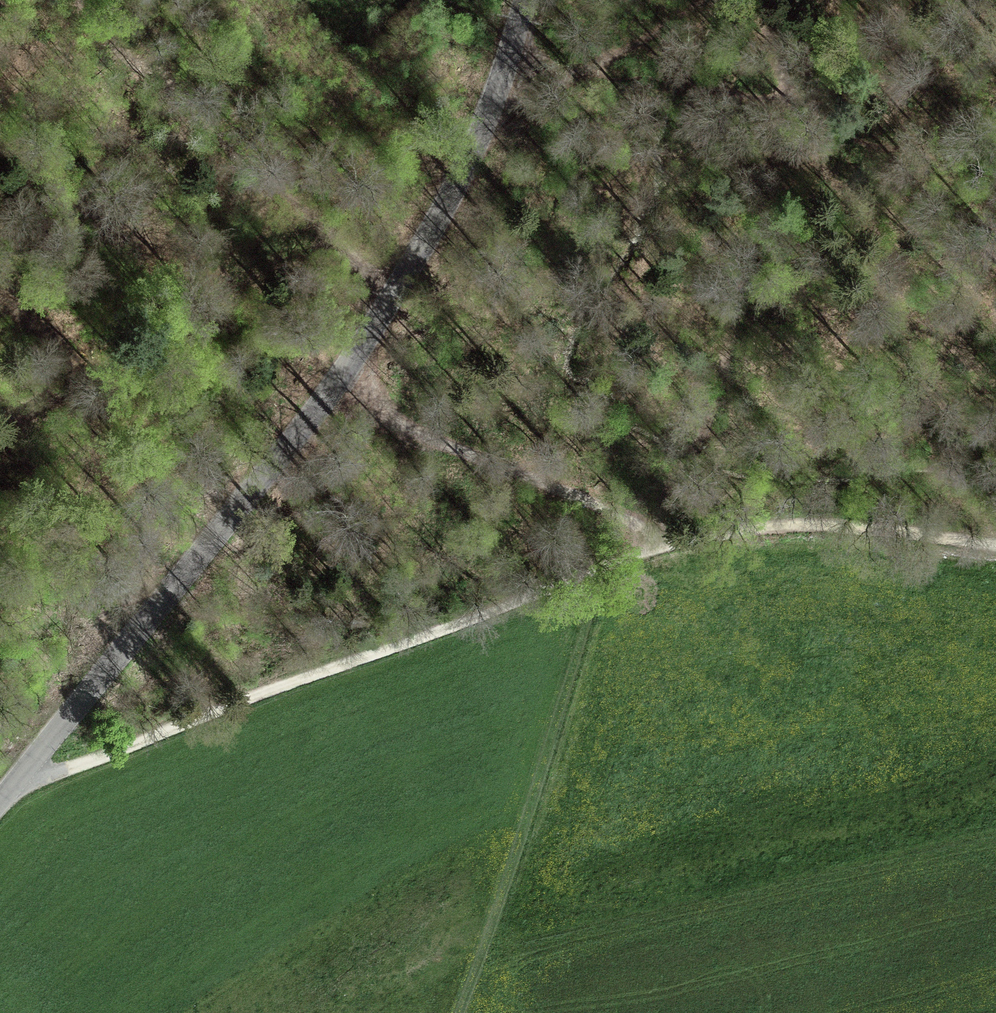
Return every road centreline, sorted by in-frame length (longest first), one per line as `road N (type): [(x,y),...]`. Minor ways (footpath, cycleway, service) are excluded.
road 1 (tertiary): [(525,0),(490,115),(396,293),(332,389),(0,799)]
road 2 (track): [(10,786),(659,543)]
road 3 (track): [(459,1012),(610,562)]
road 4 (track): [(659,543),(603,509),(332,389)]
road 5 (track): [(659,543),(801,526),(995,543)]
road 6 (track): [(709,0),(588,76),(506,72)]

